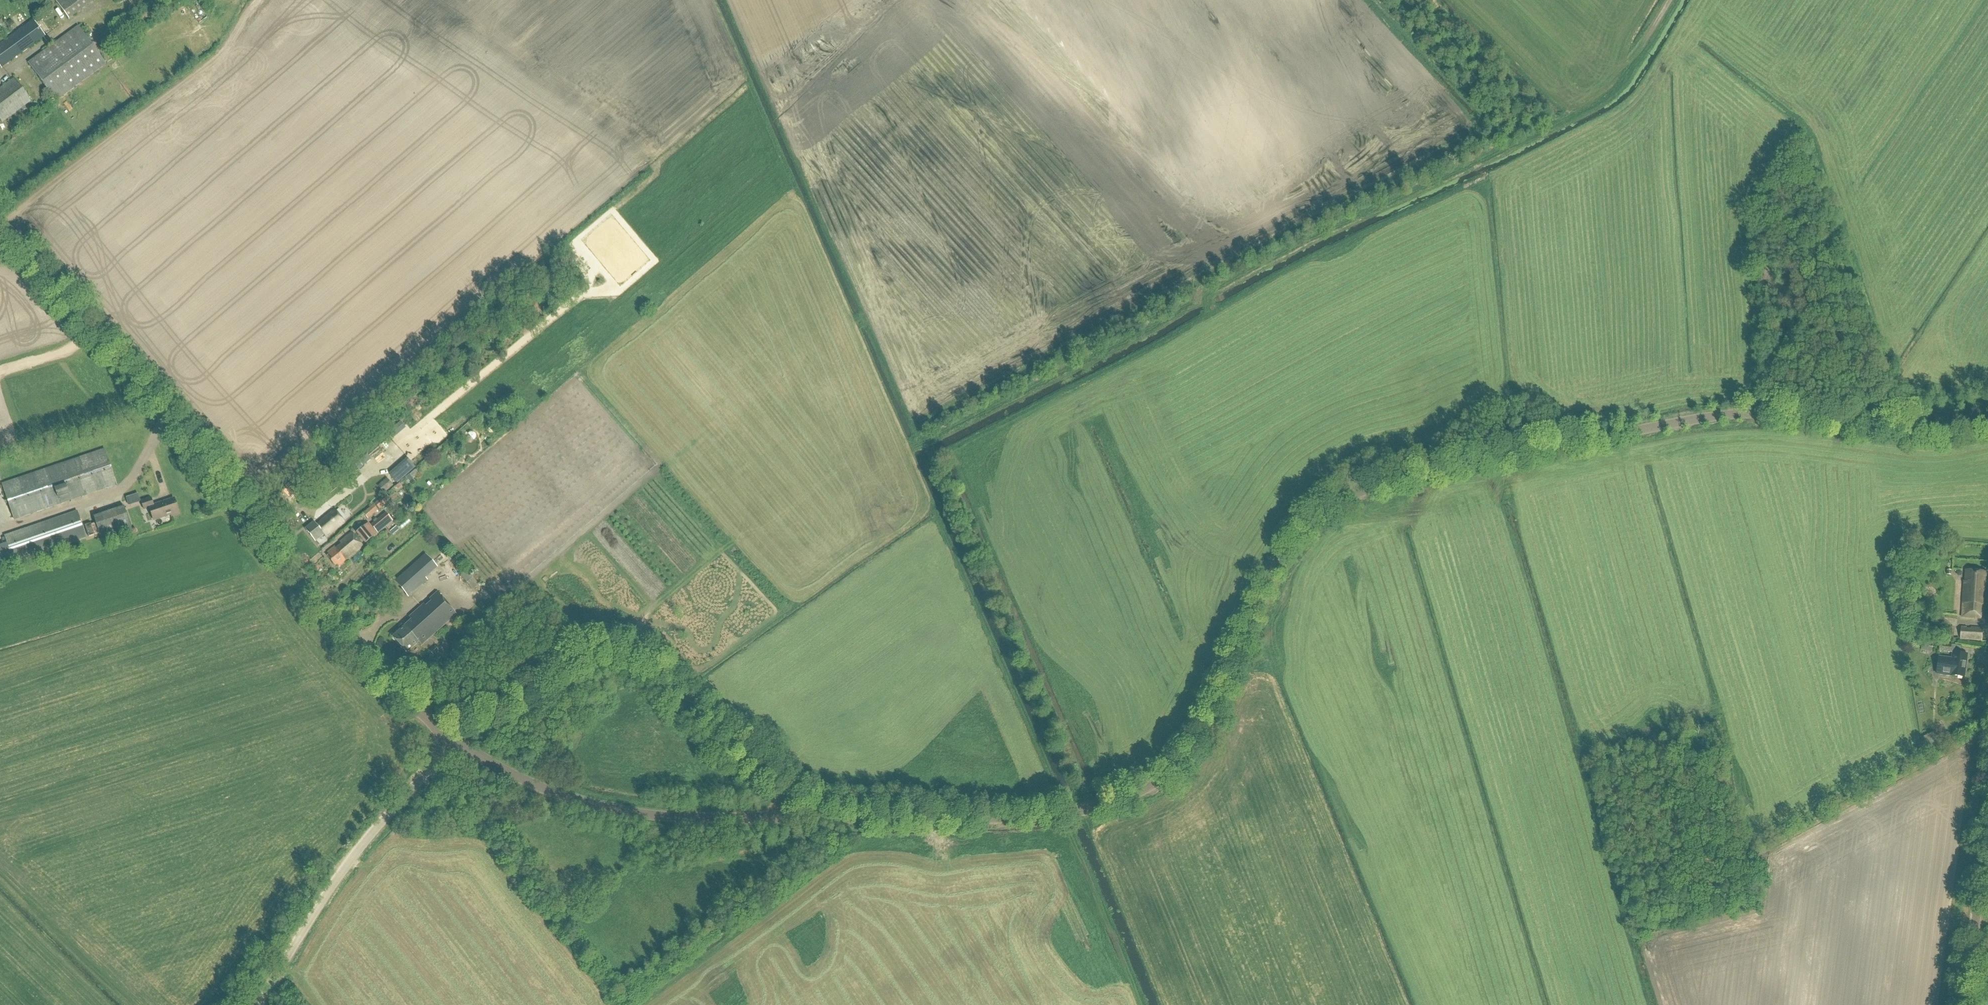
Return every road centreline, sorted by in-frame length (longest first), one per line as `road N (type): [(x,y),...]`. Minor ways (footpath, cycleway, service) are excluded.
road 1 (tertiary): [(1987,422),(1952,429),(1738,414),(1434,469),(1347,498),(1290,551),(1186,755),(1150,786),(1083,811),(988,819),(627,813),(534,785),(454,741)]
road 2 (track): [(919,448),(1322,233),(1558,124),(1607,94),(1645,43)]
road 3 (tertiary): [(454,741),(362,650),(0,227)]
road 4 (track): [(778,819),(774,780),(641,650),(590,653),(478,724)]
road 5 (unclassified): [(256,1004),(348,862),(454,741)]
road 6 (track): [(1067,814),(1144,1004)]
road 7 (tertiary): [(1960,1004),(1987,820)]

